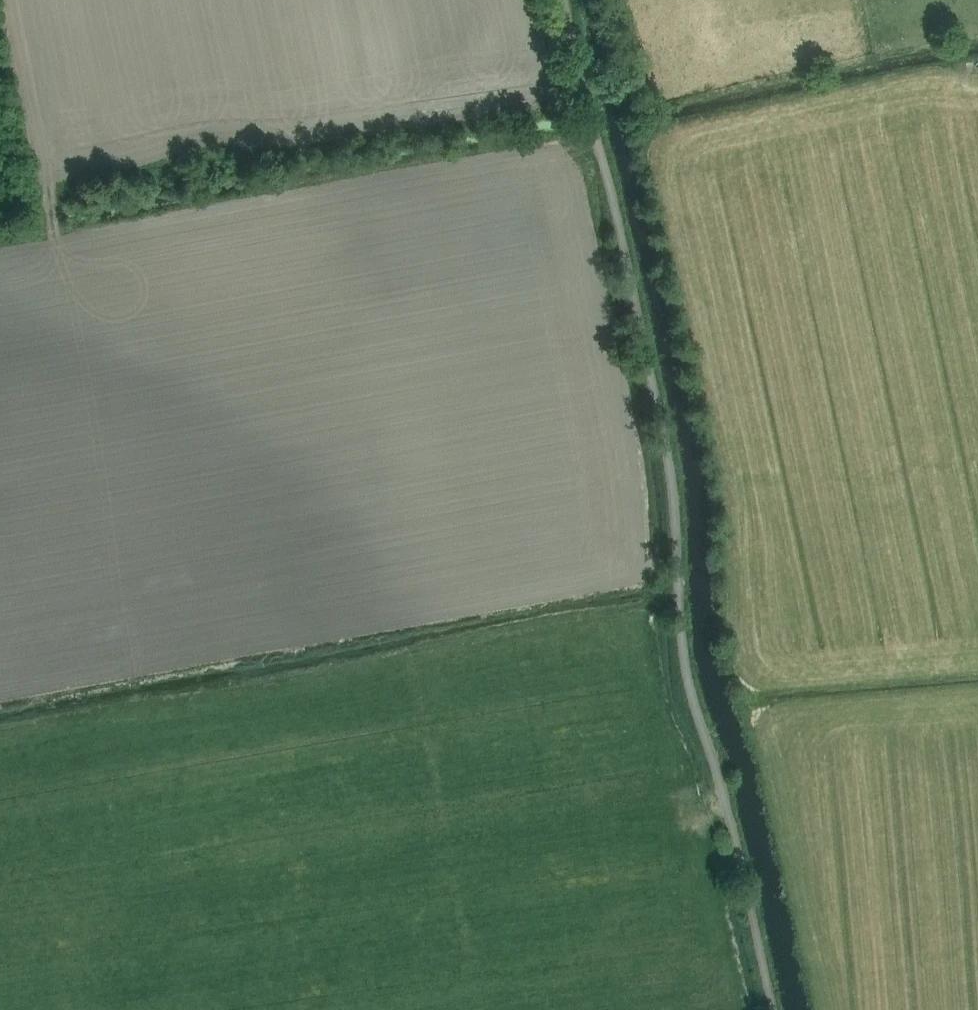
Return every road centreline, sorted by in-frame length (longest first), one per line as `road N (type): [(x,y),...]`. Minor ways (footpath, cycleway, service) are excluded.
road 1 (track): [(675,492),(567,0)]

